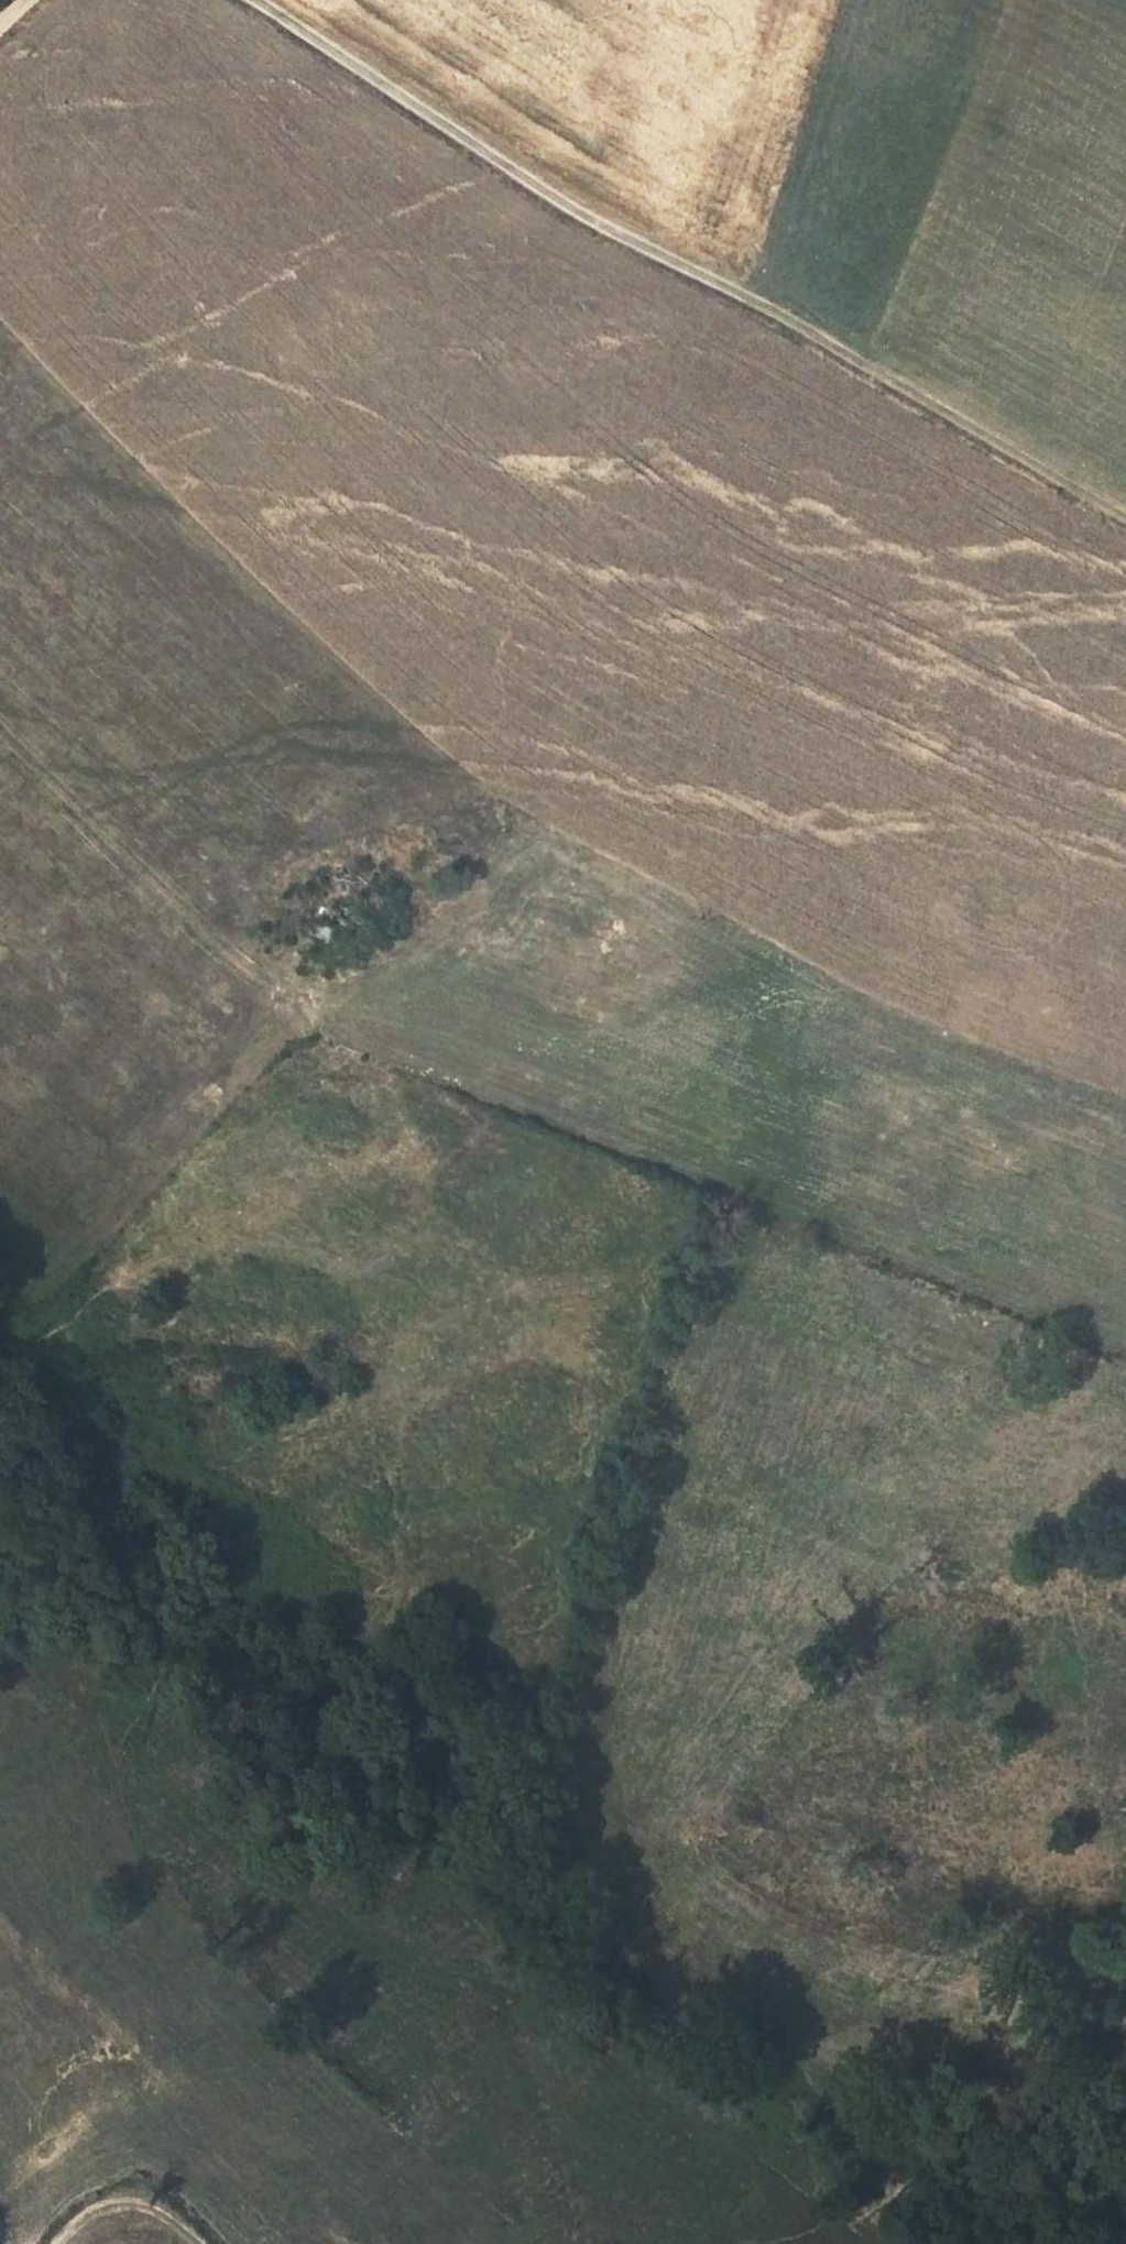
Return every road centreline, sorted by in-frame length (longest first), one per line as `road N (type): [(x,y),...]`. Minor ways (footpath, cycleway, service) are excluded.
road 1 (track): [(250,0),(585,217),(752,296),(1125,513)]
road 2 (track): [(58,2243),(119,2206),(147,2206),(199,2243)]

